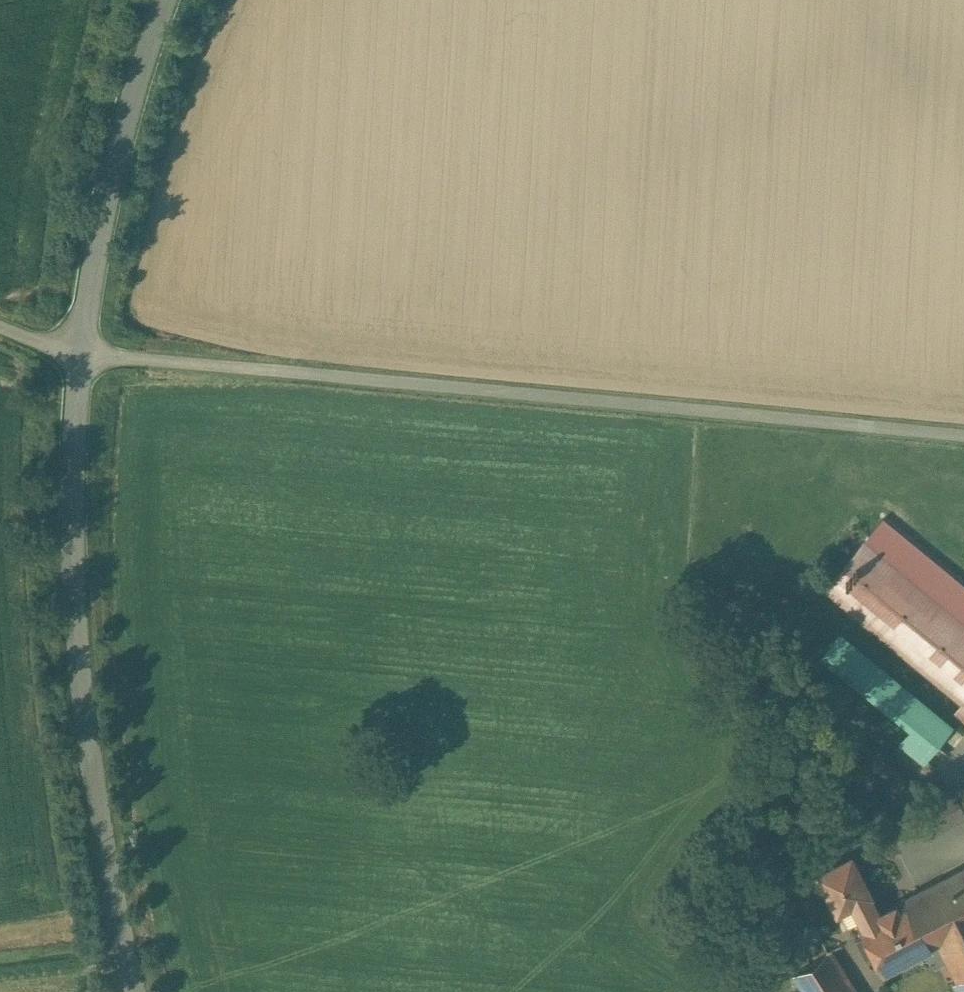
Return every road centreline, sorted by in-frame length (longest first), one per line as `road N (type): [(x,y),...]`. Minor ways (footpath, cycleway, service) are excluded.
road 1 (unclassified): [(76,345),(963,434)]
road 2 (unclassified): [(76,345),(79,650),(117,951),(130,991)]
road 3 (unclassified): [(165,0),(128,111),(76,345)]

